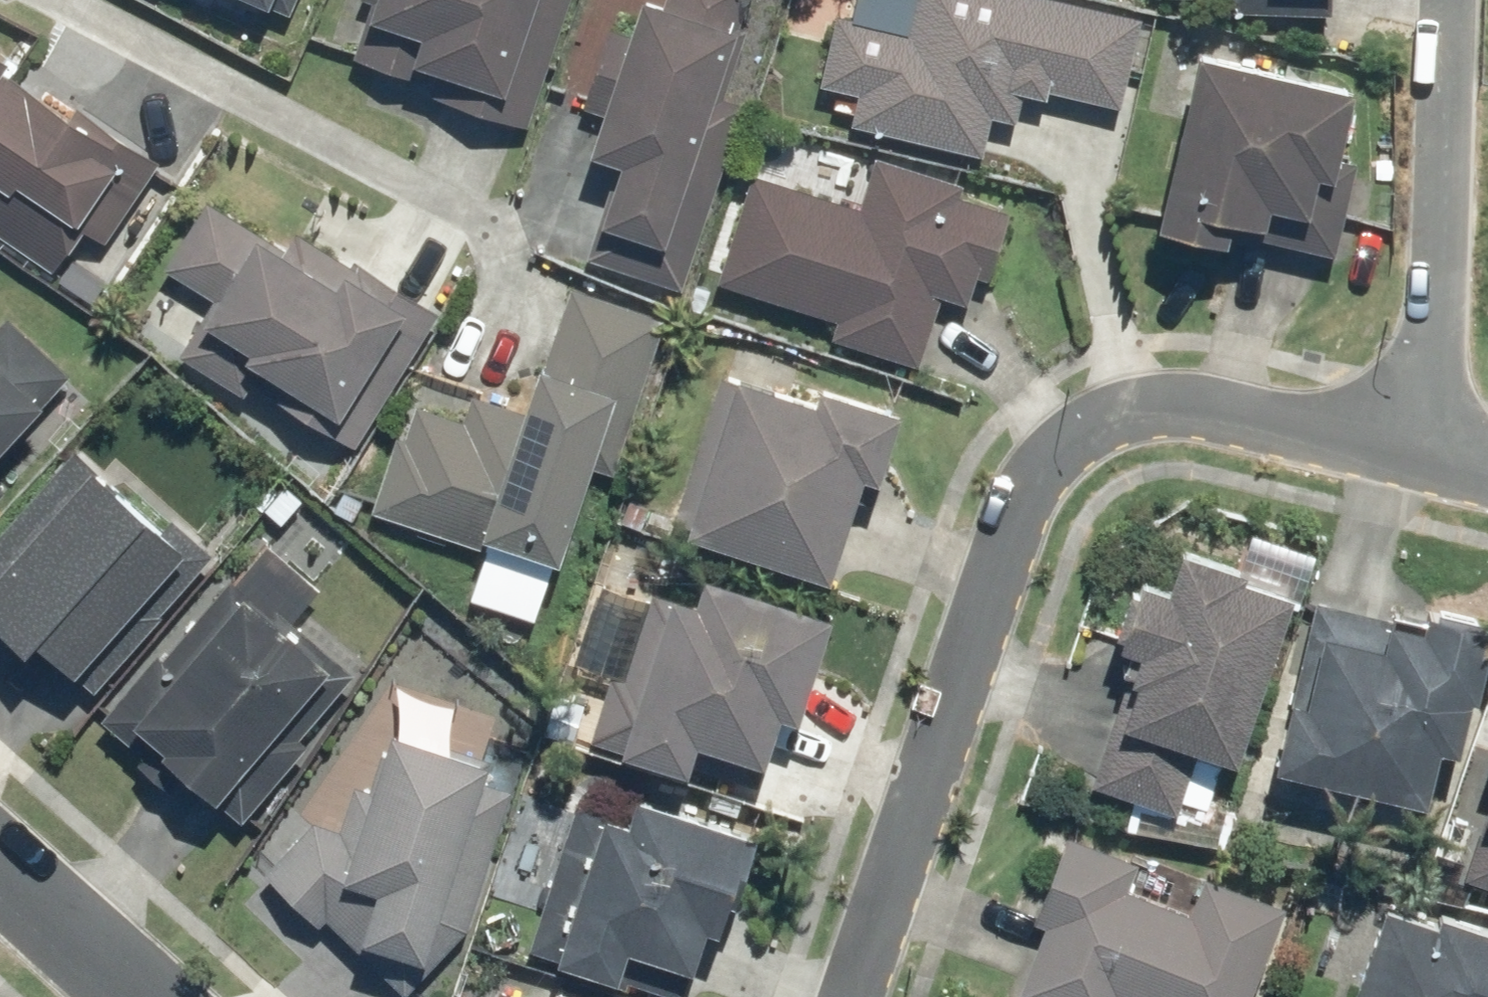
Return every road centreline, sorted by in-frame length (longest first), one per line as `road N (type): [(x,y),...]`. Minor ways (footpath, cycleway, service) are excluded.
road 1 (residential): [(854,996),(1029,482),(1075,427),(1159,393),(1416,460)]
road 2 (residential): [(1434,0),(1416,460)]
road 3 (residential): [(0,871),(141,996)]

